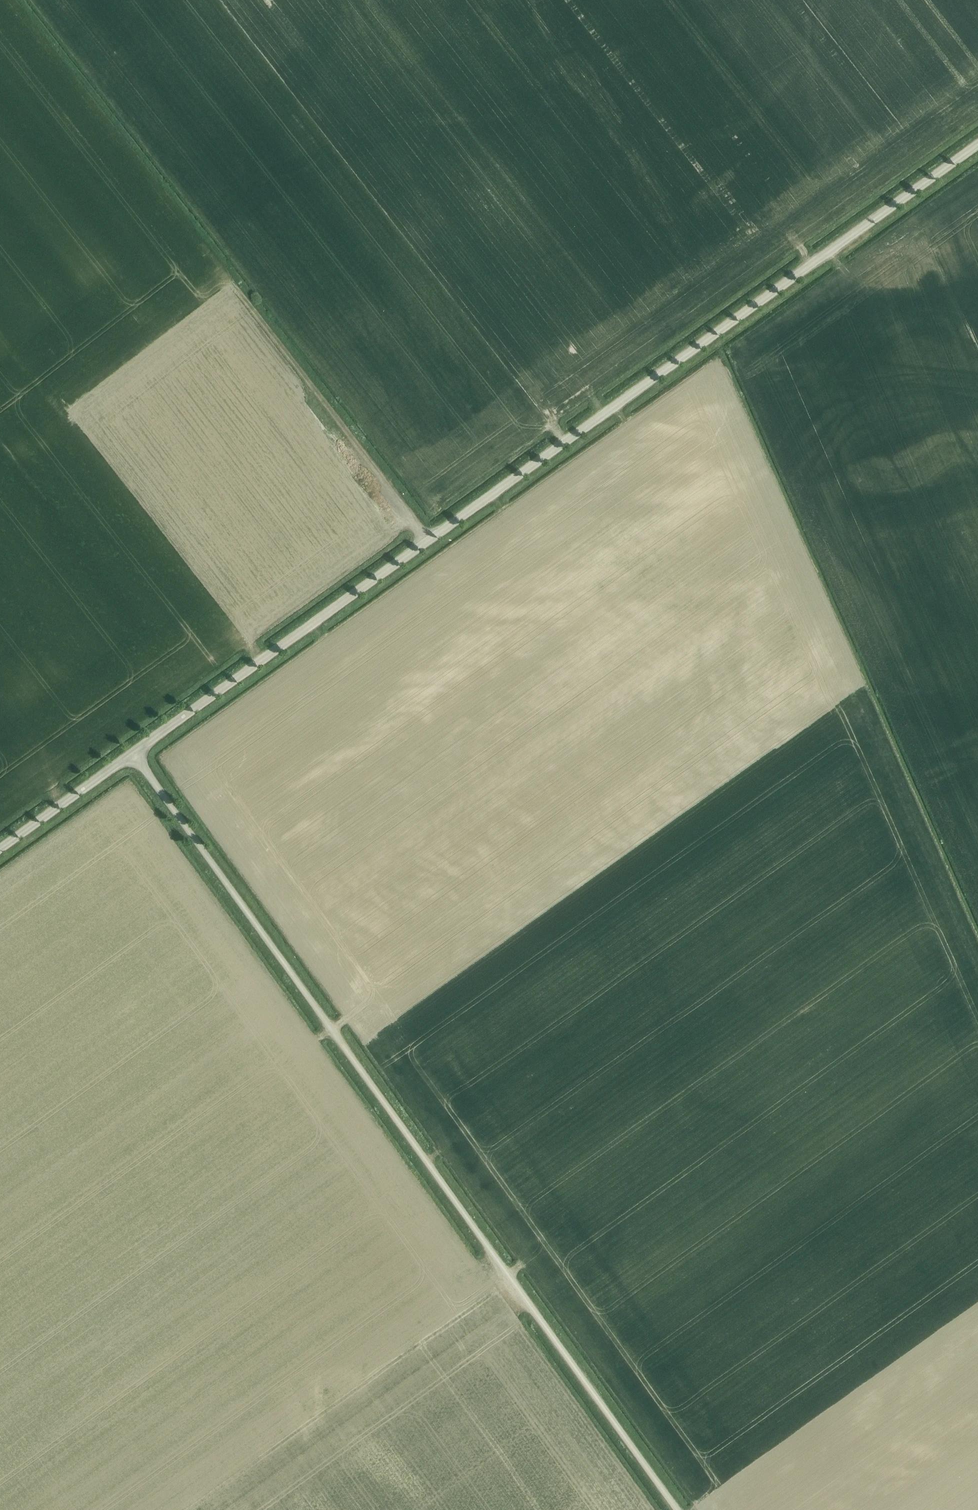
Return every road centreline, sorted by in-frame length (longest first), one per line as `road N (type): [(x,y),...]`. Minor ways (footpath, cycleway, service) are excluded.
road 1 (unclassified): [(134,754),(977,144)]
road 2 (unclassified): [(676,1509),(134,754)]
road 3 (unclassified): [(0,849),(134,754)]

